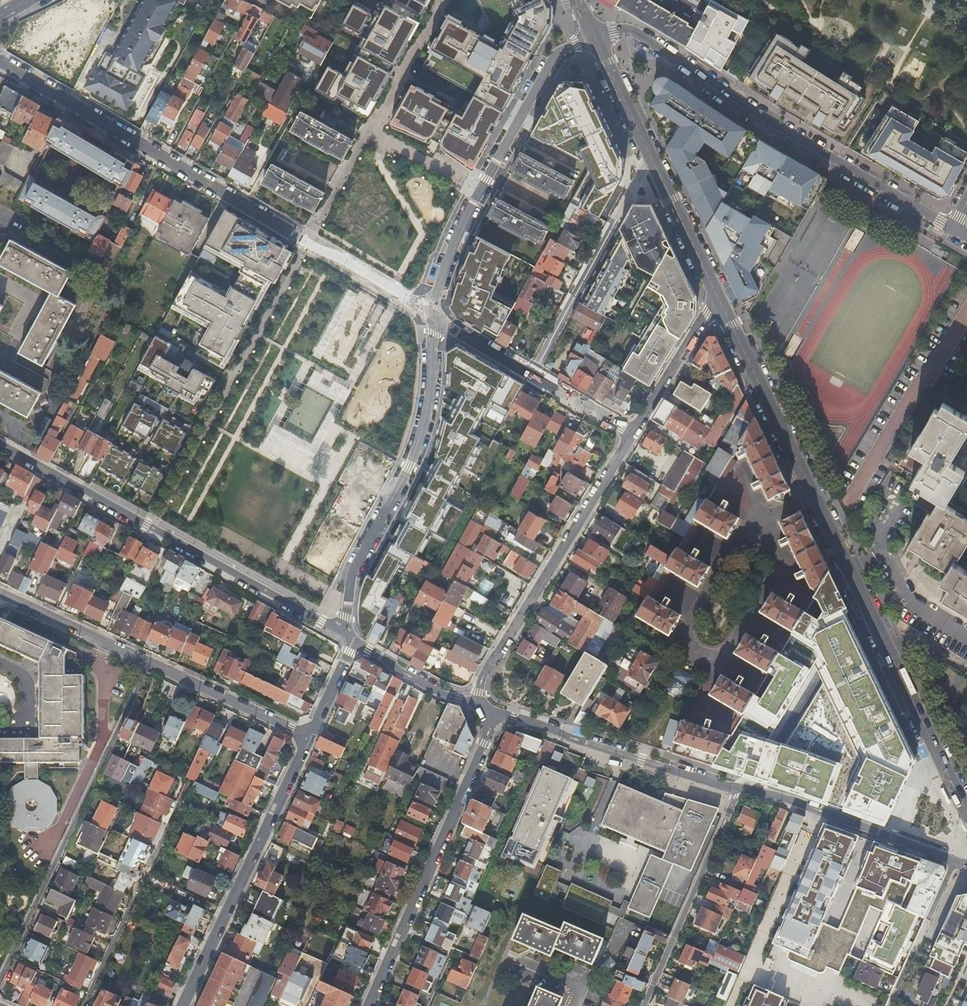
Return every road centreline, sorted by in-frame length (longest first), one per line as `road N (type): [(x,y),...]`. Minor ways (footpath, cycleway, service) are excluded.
road 1 (secondary): [(717,294),(966,814)]
road 2 (residential): [(0,61),(434,316)]
road 3 (residential): [(954,228),(635,32),(593,36)]
road 4 (residential): [(0,445),(350,637)]
road 5 (residential): [(0,979),(151,663)]
road 6 (residential): [(350,637),(354,571),(427,414),(434,316)]
road 7 (residential): [(434,316),(468,214),(549,64),(593,36)]
road 8 (residential): [(488,710),(483,743),(366,1005)]
road 9 (residential): [(633,435),(484,674),(478,704)]
road 10 (residential): [(182,1005),(308,735)]
road 11 (residential): [(488,710),(739,788)]
road 12 (residential): [(532,374),(651,160)]
road 13 (residential): [(643,1005),(739,788)]
road 14 (residential): [(739,788),(955,860)]
road 15 (residential): [(308,735),(151,663)]
road 16 (residential): [(151,663),(0,592)]
road 17 (residential): [(717,294),(633,435)]
road 18 (residential): [(955,860),(889,1005)]
road 19 (secondary): [(651,160),(717,294)]
road 20 (residential): [(350,637),(439,692),(478,704)]
road 21 (secondary): [(593,36),(651,160)]

